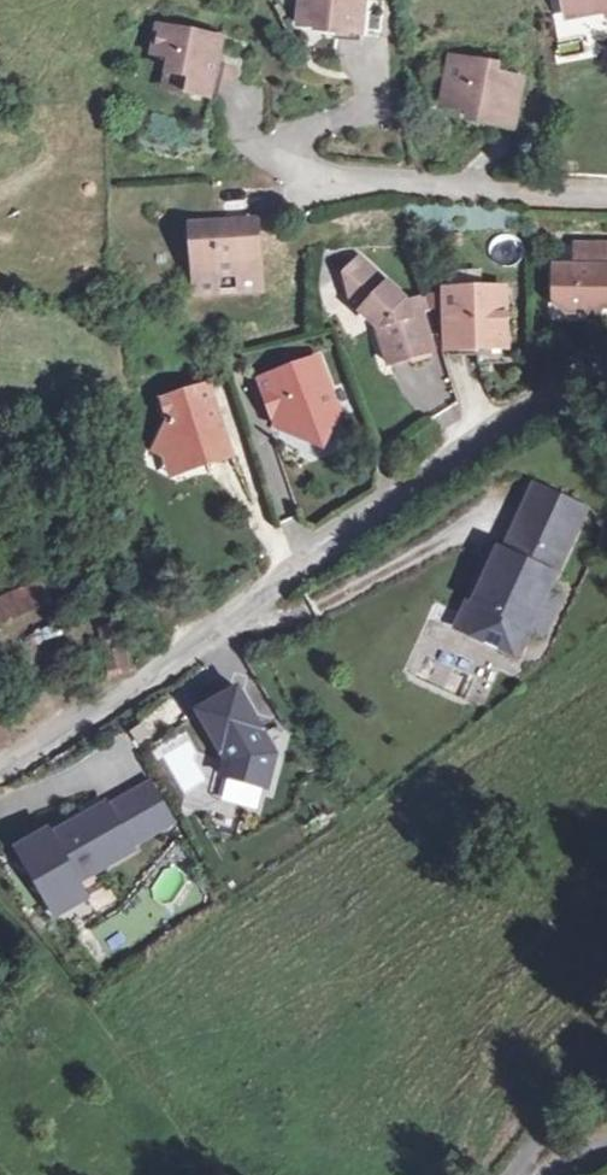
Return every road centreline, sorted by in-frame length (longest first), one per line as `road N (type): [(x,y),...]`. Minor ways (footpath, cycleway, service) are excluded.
road 1 (residential): [(0,769),(398,495),(606,372)]
road 2 (residential): [(281,152),(295,168),(334,180),(606,193)]
road 3 (track): [(0,195),(51,159),(56,117),(0,70)]
road 4 (unclassified): [(514,1174),(606,1071)]

